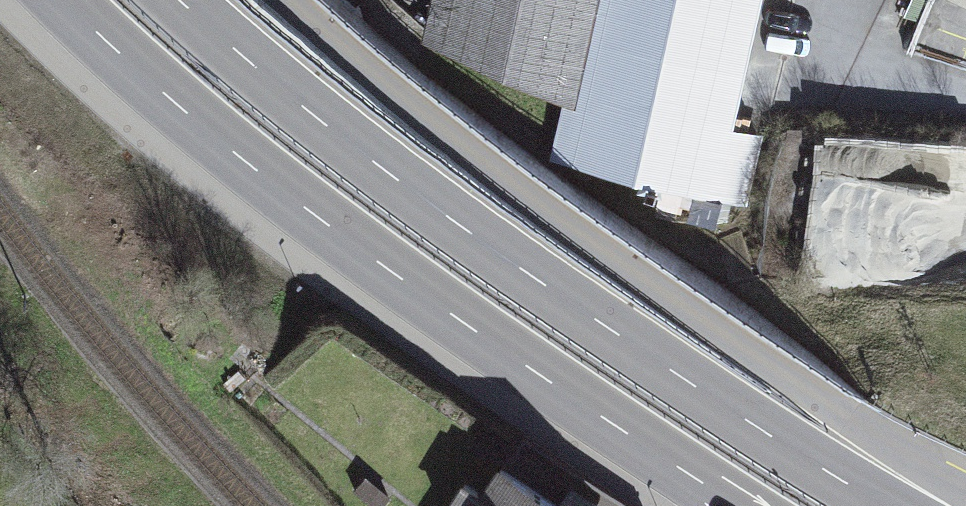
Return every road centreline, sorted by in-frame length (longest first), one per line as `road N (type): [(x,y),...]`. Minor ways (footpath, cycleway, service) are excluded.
road 1 (primary): [(894,505),(680,377),(459,225),(179,0)]
road 2 (primary): [(64,0),(334,229),(738,505)]
road 3 (primary): [(965,499),(561,222),(289,0)]

